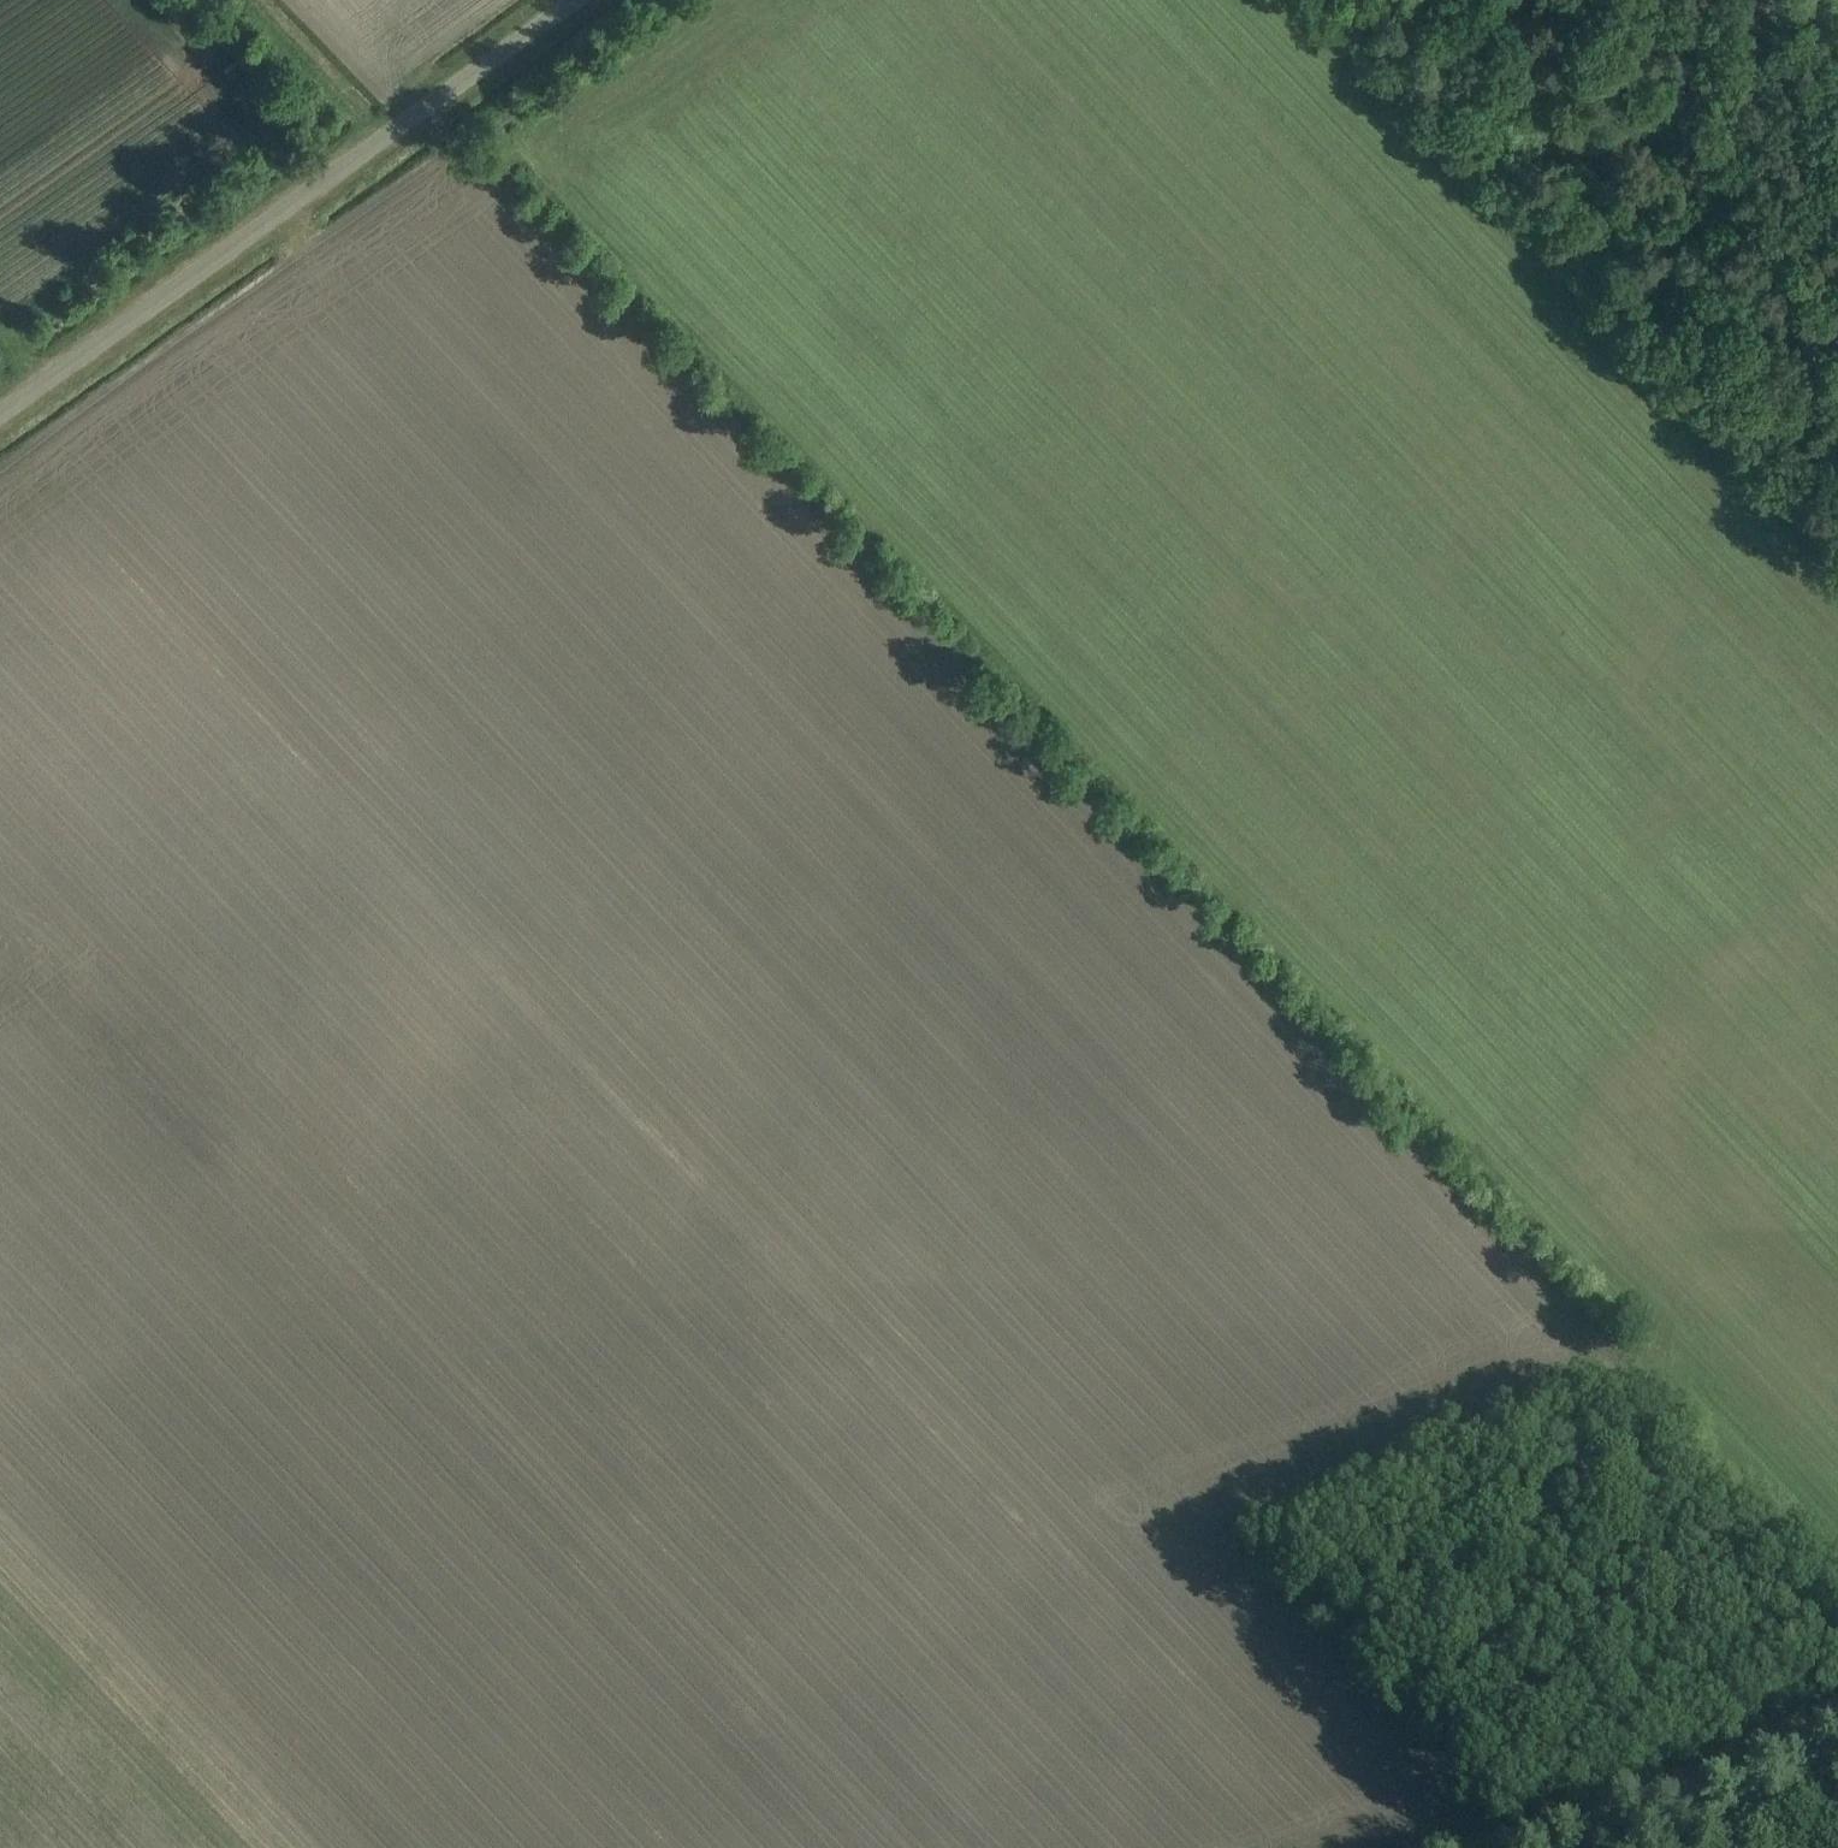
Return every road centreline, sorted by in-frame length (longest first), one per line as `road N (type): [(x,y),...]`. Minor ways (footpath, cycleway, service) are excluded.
road 1 (unclassified): [(0,413),(575,0)]
road 2 (track): [(1493,1847),(1837,1714)]

